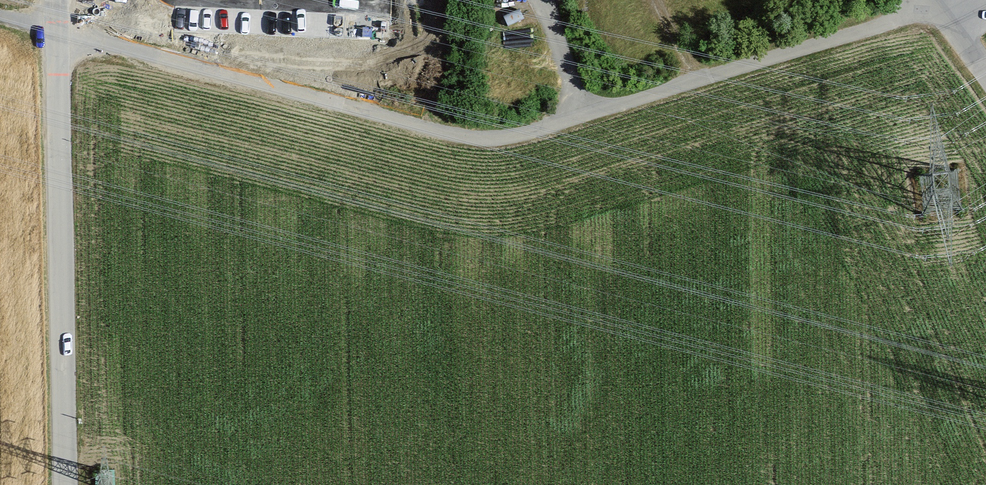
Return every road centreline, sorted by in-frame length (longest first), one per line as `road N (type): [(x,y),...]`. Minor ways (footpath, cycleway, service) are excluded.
road 1 (residential): [(55,30),(480,144),(939,8)]
road 2 (residential): [(55,30),(65,484)]
road 3 (track): [(534,0),(580,117)]

